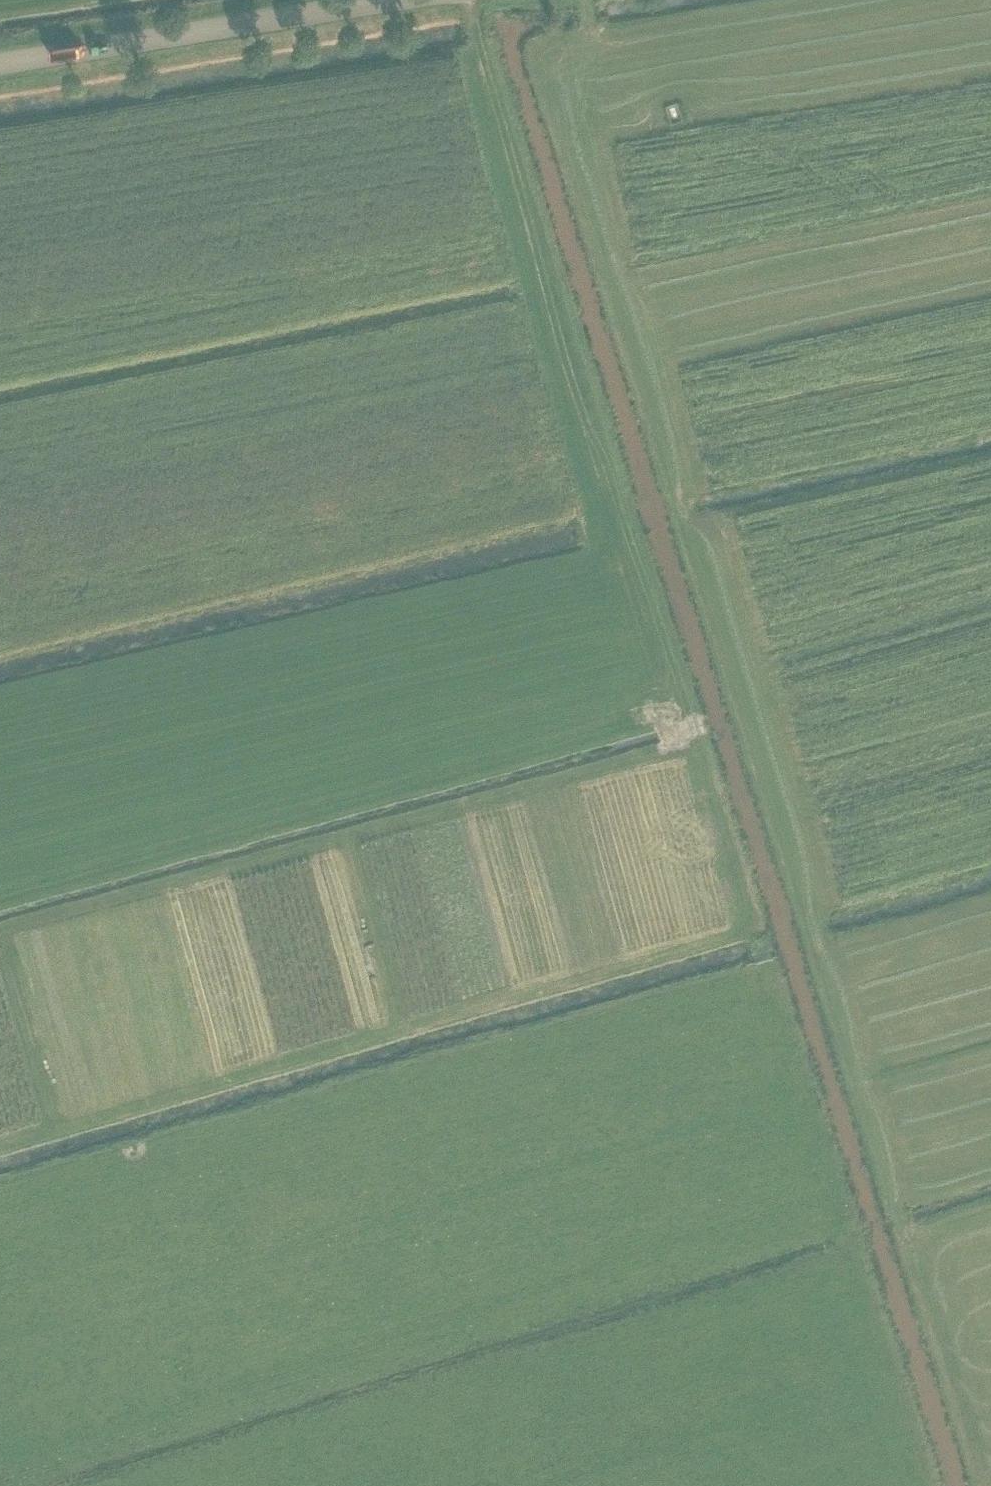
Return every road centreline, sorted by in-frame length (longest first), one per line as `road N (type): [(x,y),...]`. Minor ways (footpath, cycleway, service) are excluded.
road 1 (tertiary): [(0,63),(395,0)]

